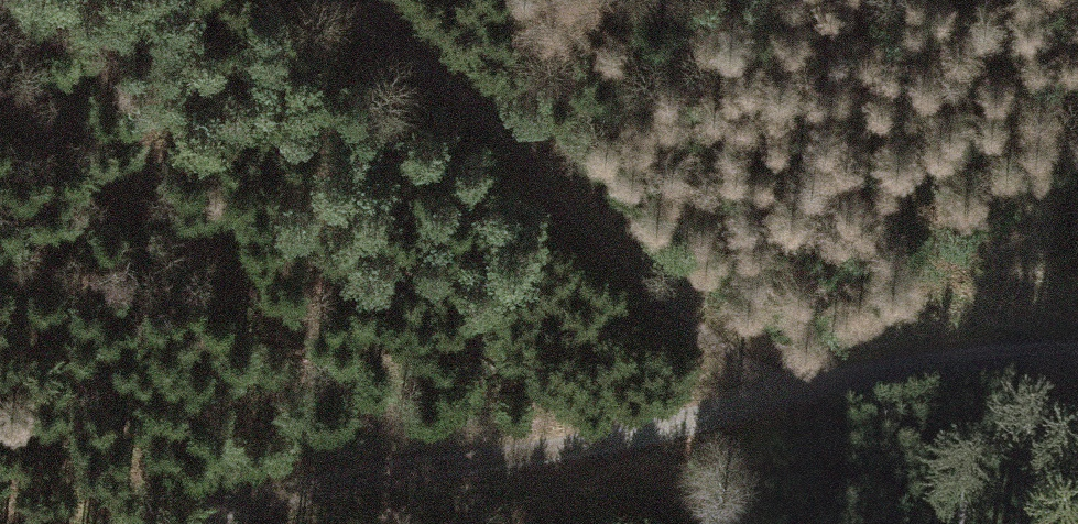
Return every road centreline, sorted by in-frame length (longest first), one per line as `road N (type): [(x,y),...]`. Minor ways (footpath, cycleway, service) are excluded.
road 1 (track): [(781,397),(543,200),(435,73),(322,0)]
road 2 (track): [(781,397),(548,452),(303,491),(193,523)]
road 3 (track): [(1077,354),(948,364),(781,397)]

